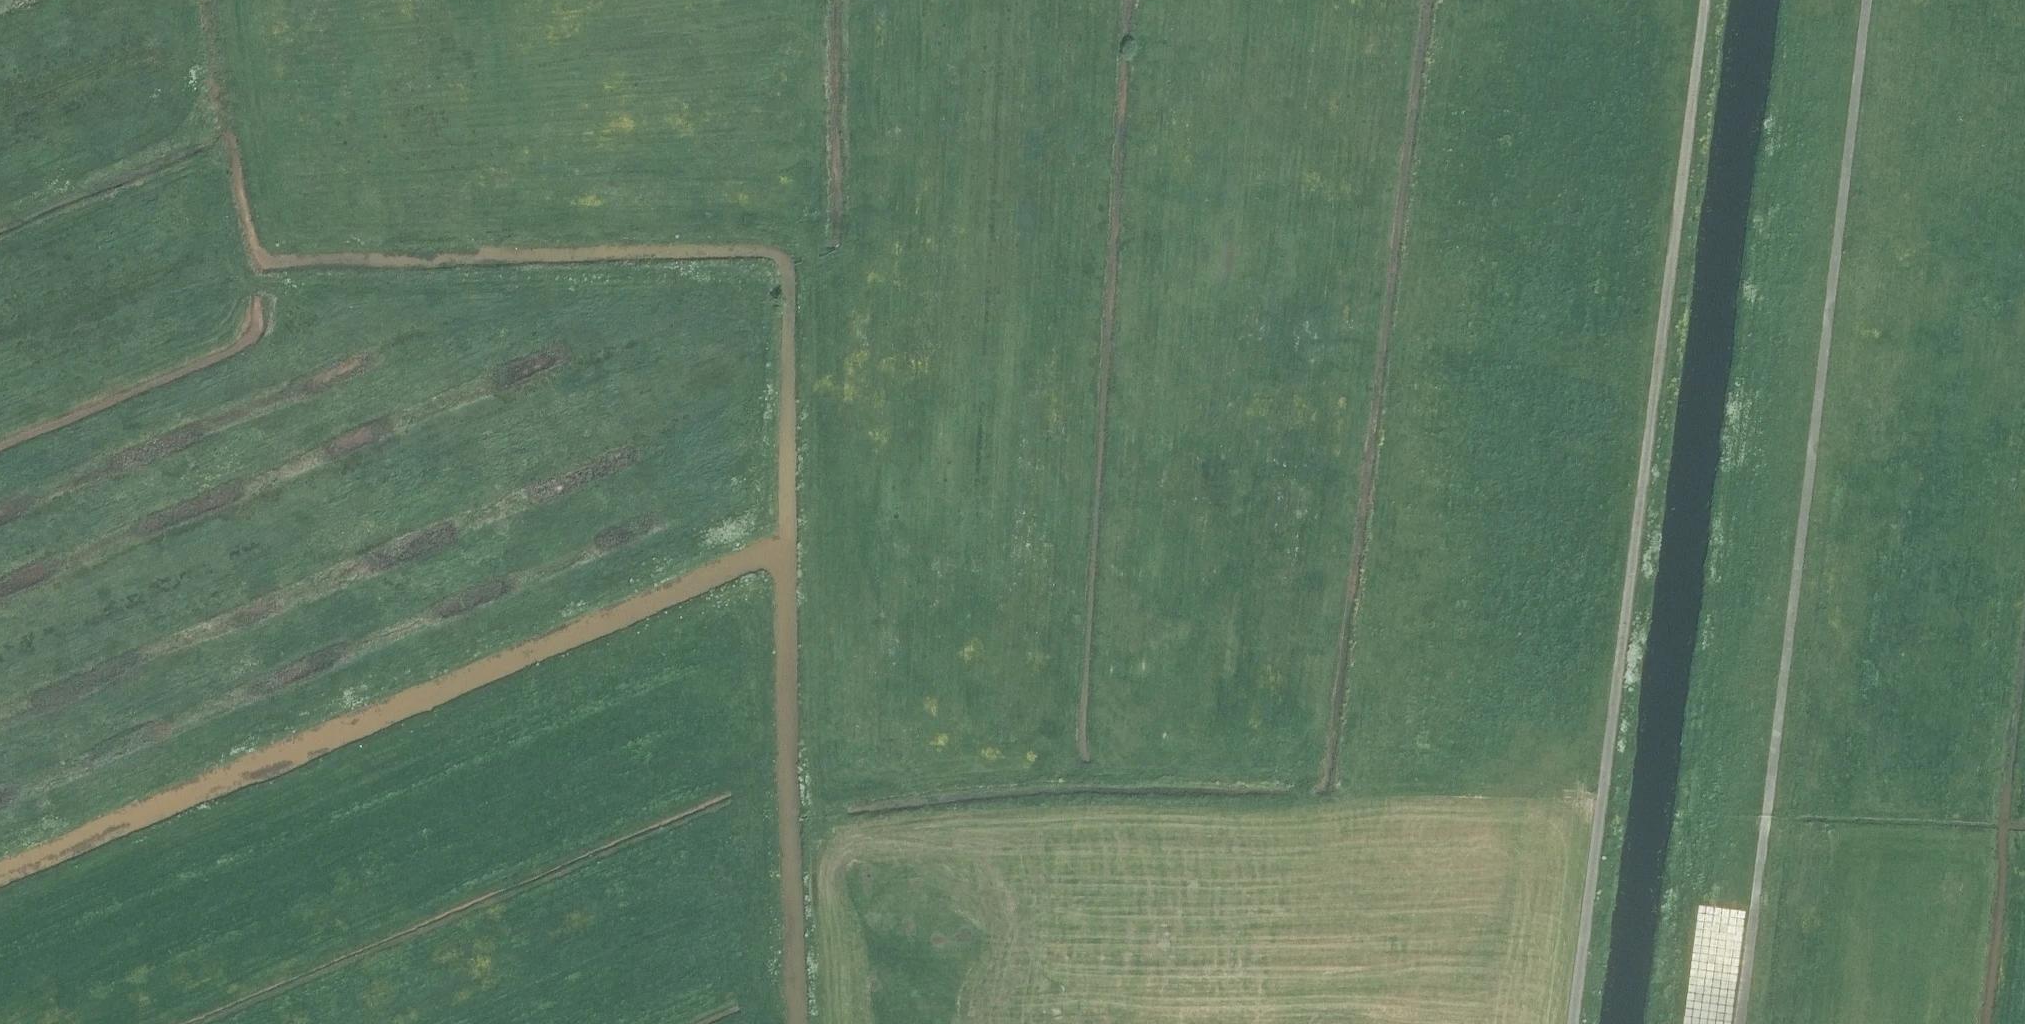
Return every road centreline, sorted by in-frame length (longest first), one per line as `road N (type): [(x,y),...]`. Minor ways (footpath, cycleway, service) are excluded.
road 1 (unclassified): [(1580,1023),(1612,771)]

